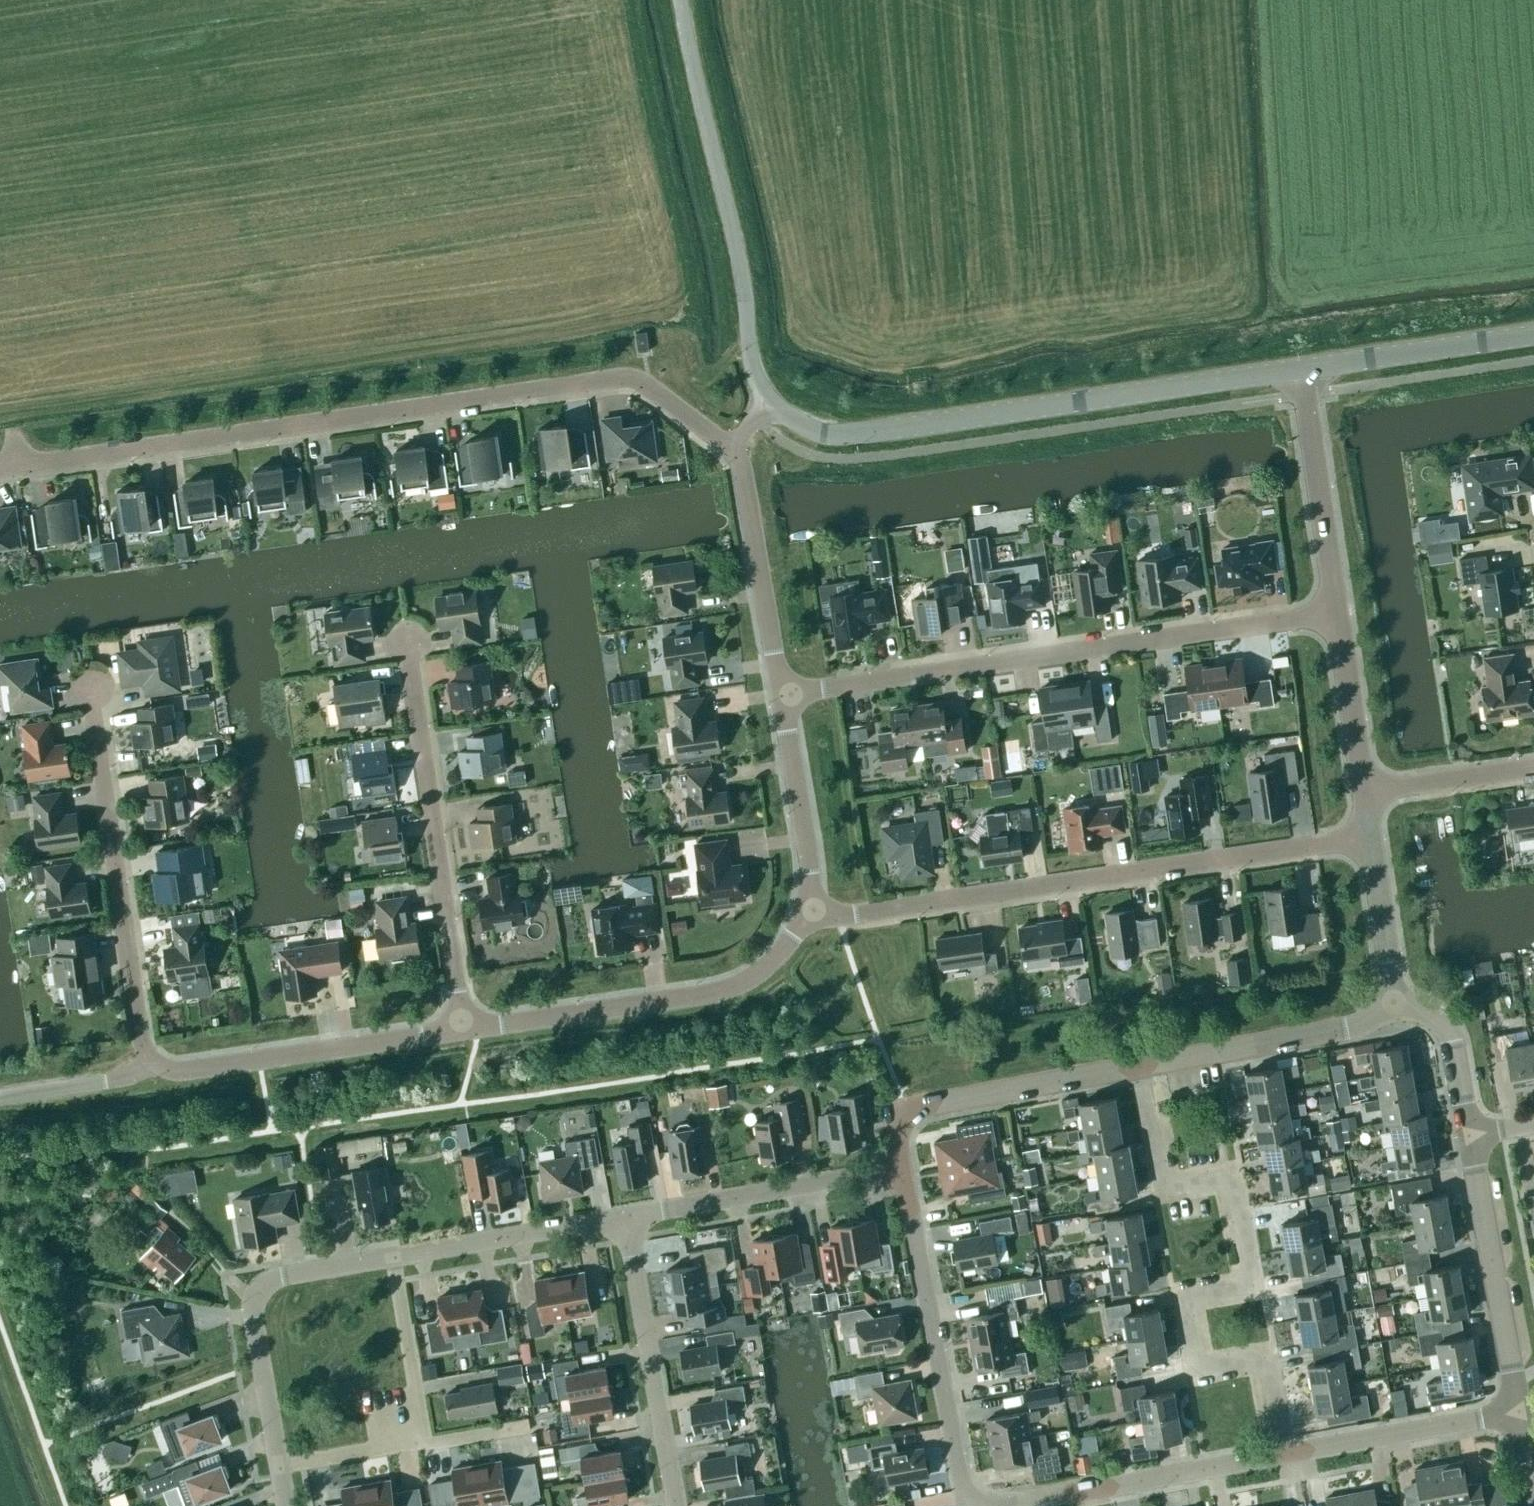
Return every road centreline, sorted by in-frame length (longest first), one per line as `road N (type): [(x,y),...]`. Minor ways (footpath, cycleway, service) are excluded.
road 1 (residential): [(0,468),(625,376),(732,449)]
road 2 (residential): [(1283,1455),(1262,1357),(1198,1370),(1185,1301),(1254,1289),(1231,1177),(1167,1189),(1143,1066)]
road 3 (residential): [(782,696),(1342,613)]
road 4 (residential): [(812,910),(854,916),(1372,840)]
road 5 (unclassified): [(774,404),(816,432),(841,435),(1307,368)]
road 6 (unclassified): [(774,404),(754,370),(740,263),(681,0)]
road 7 (residential): [(464,1029),(409,642)]
road 8 (residential): [(149,1075),(91,689)]
road 9 (unclassified): [(464,1029),(734,986),(784,952),(812,910)]
road 10 (residential): [(969,1505),(904,1170)]
road 11 (residential): [(281,1474),(255,1320),(261,1292),(283,1279),(395,1259)]
road 12 (unclassified): [(149,1075),(464,1029)]
road 13 (residential): [(904,1170),(902,1119),(917,1108),(1143,1066)]
road 14 (residential): [(1283,1455),(994,1505)]
road 15 (residential): [(674,1505),(627,1219)]
road 16 (unclassified): [(1519,1416),(1472,1136)]
road 17 (residential): [(627,1219),(904,1170)]
road 18 (residential): [(1143,1066),(1399,1018)]
road 19 (unclassified): [(782,696),(744,472),(732,449)]
road 20 (unclassified): [(1342,613),(1307,368)]
road 21 (residential): [(1519,1416),(1283,1455)]
road 22 (residential): [(395,1259),(627,1219)]
road 23 (unclassified): [(1307,368),(1533,335)]
road 24 (unclassified): [(812,910),(813,873),(782,696)]
road 25 (residential): [(395,1259),(421,1452)]
road 26 (unclassified): [(1366,793),(1342,613)]
road 27 (unclassified): [(1399,1018),(1372,840)]
road 28 (residential): [(1366,793),(1533,768)]
road 29 (unclassified): [(1472,1136),(1449,1029),(1423,1016),(1399,1018)]
road 30 (unclassified): [(0,1097),(149,1075)]
road 31 (residential): [(281,1474),(421,1452)]

